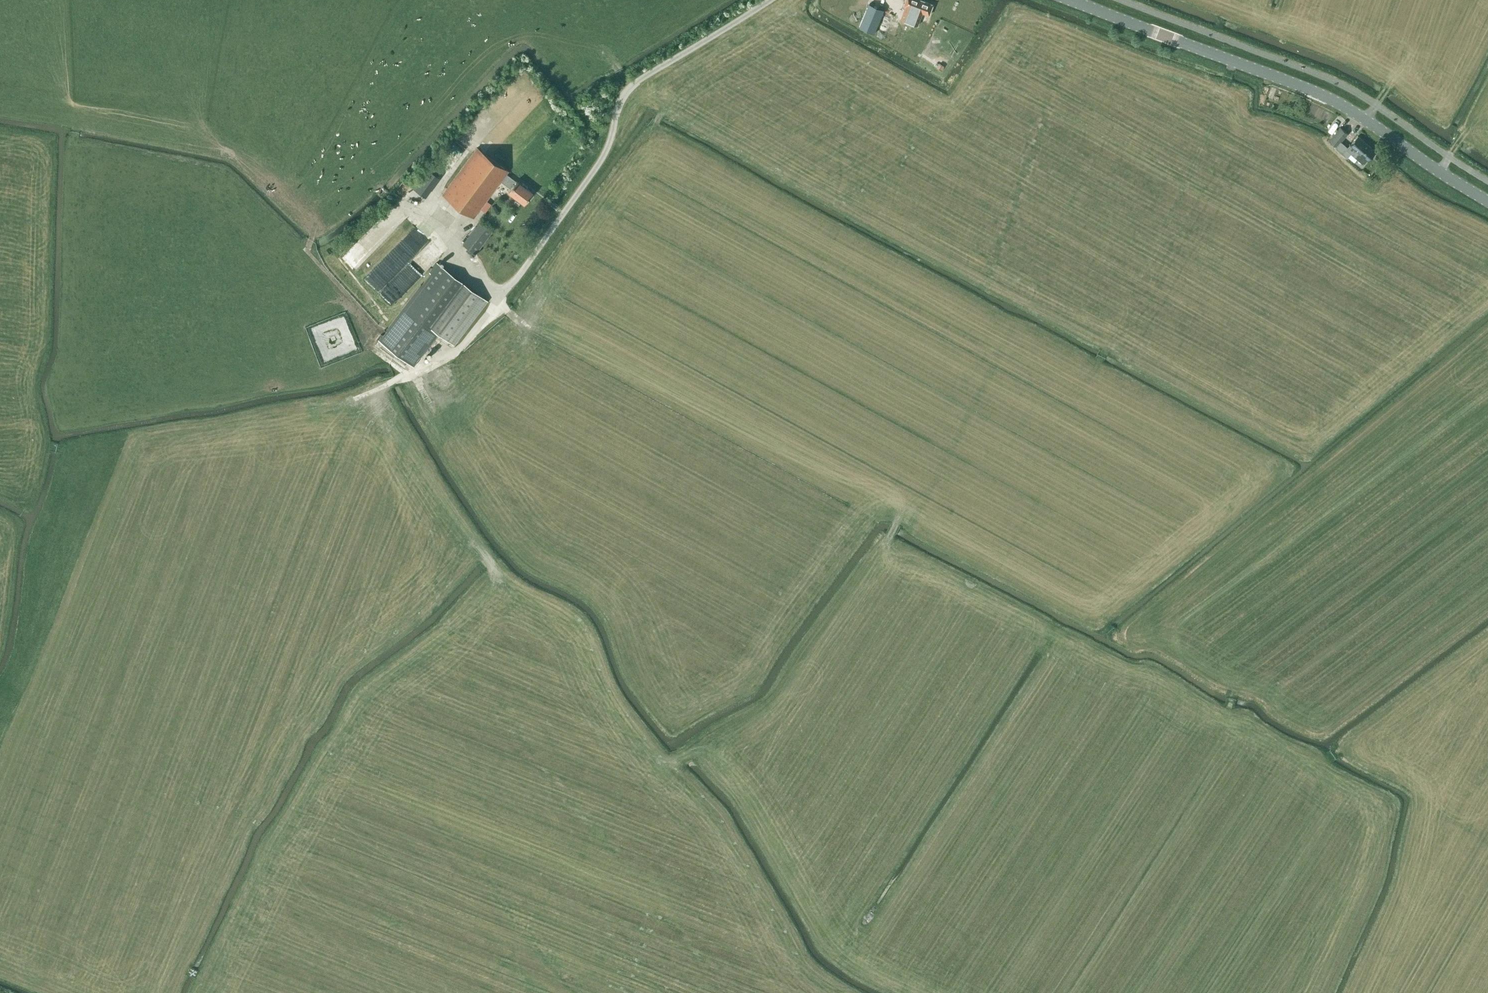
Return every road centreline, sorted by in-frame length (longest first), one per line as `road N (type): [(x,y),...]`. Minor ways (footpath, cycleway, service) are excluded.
road 1 (tertiary): [(1487,202),(1325,97),(1069,0)]

